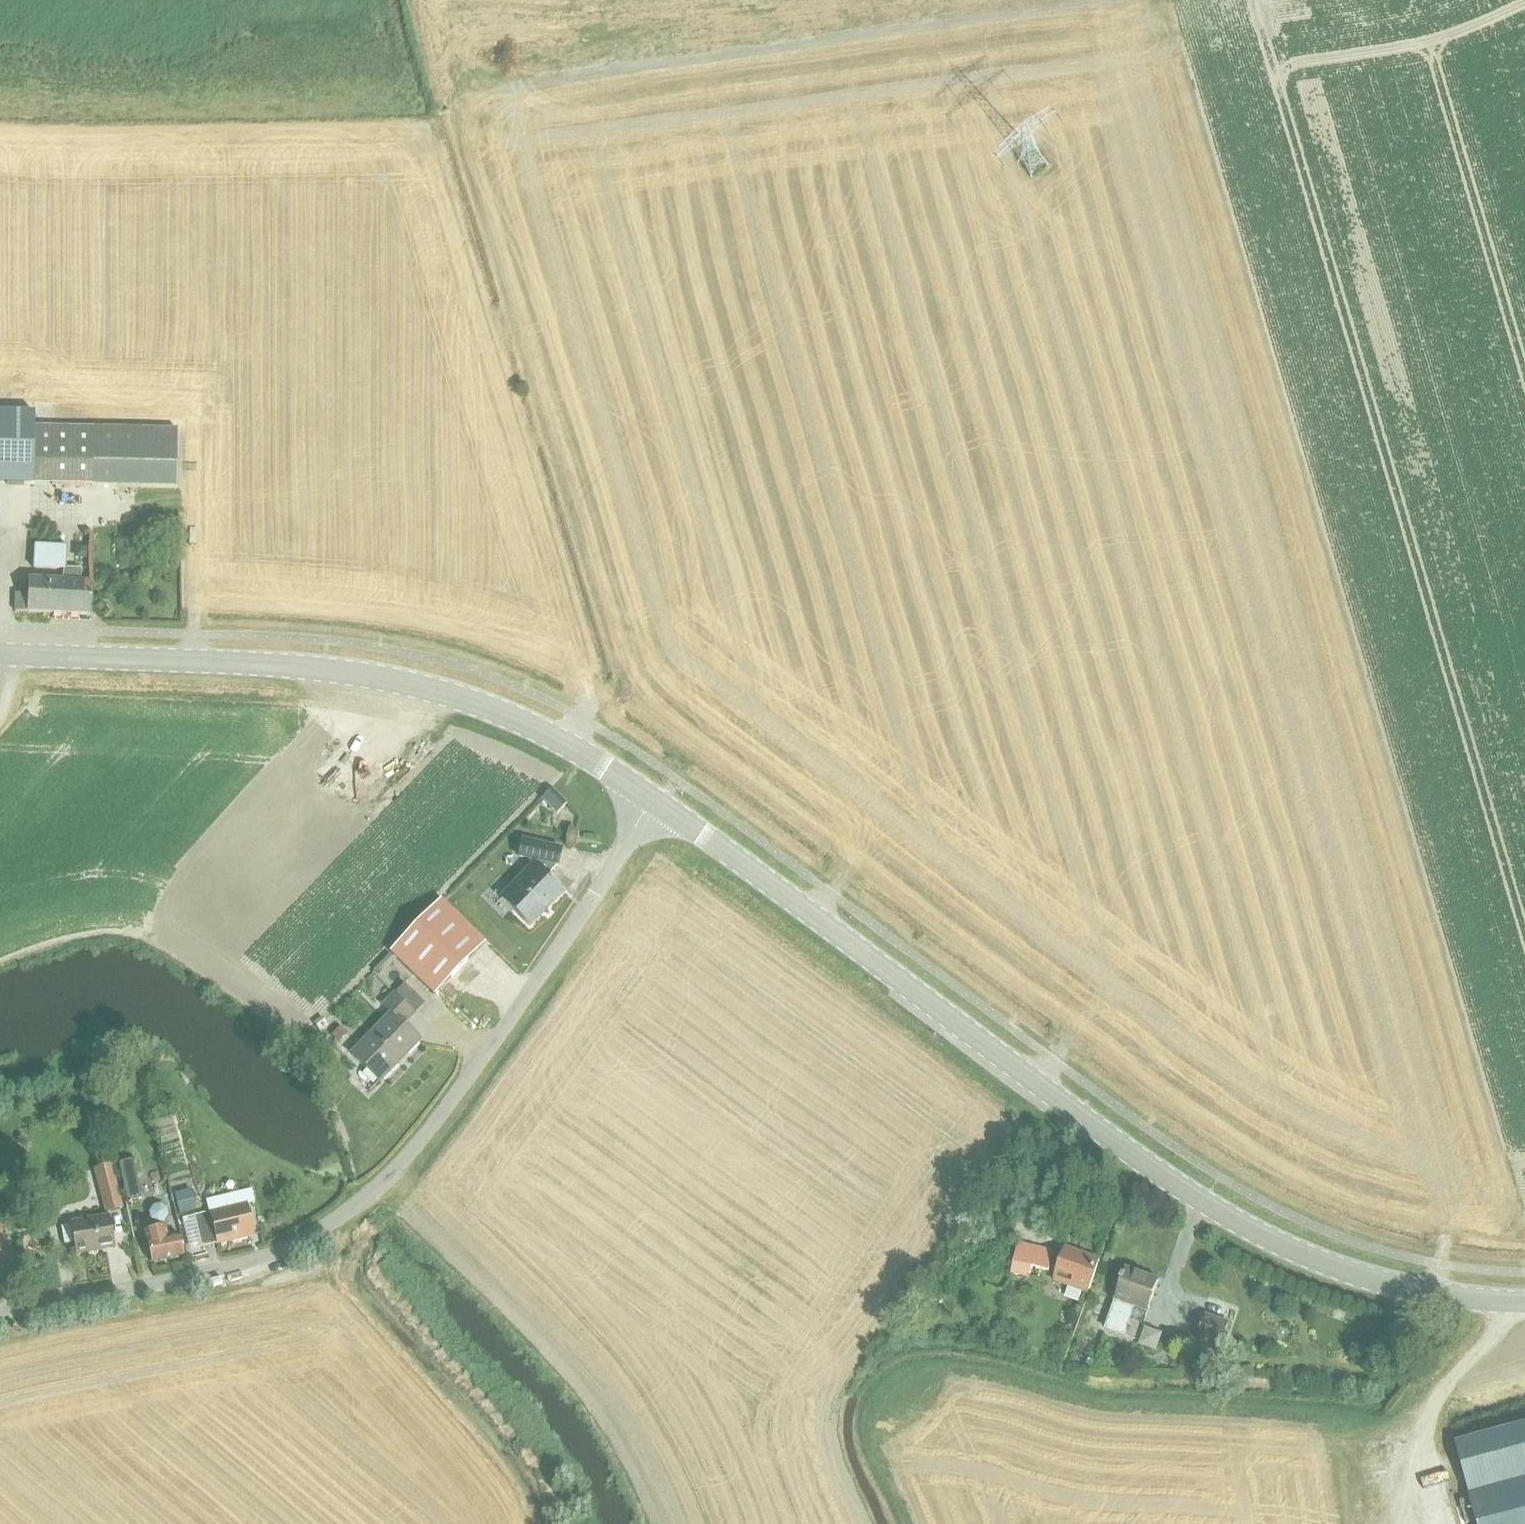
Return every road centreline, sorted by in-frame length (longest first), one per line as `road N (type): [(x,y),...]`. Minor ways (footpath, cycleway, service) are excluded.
road 1 (secondary): [(656,802),(1193,1195),(1275,1242),(1422,1292),(1524,1303)]
road 2 (unclassified): [(0,1313),(250,1263),(369,1194),(488,1049),(656,802)]
road 3 (secondary): [(656,802),(546,734),(479,703),(385,679),(289,666),(0,656)]
road 4 (track): [(1389,1523),(1431,1407),(1498,1321),(1501,1303)]

